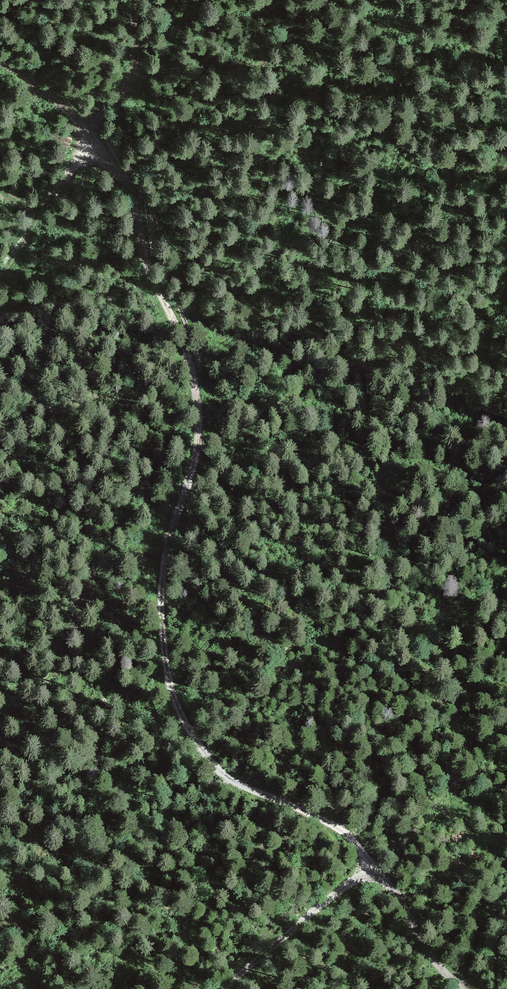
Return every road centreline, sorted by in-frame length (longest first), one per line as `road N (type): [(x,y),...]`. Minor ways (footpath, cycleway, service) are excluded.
road 1 (track): [(464,988),(348,832),(233,778),(184,728),(160,622),(164,569),(198,453),(199,387),(110,161),(77,120),(0,59)]
road 2 (track): [(378,870),(345,886),(228,988)]
road 3 (track): [(0,285),(95,141)]

